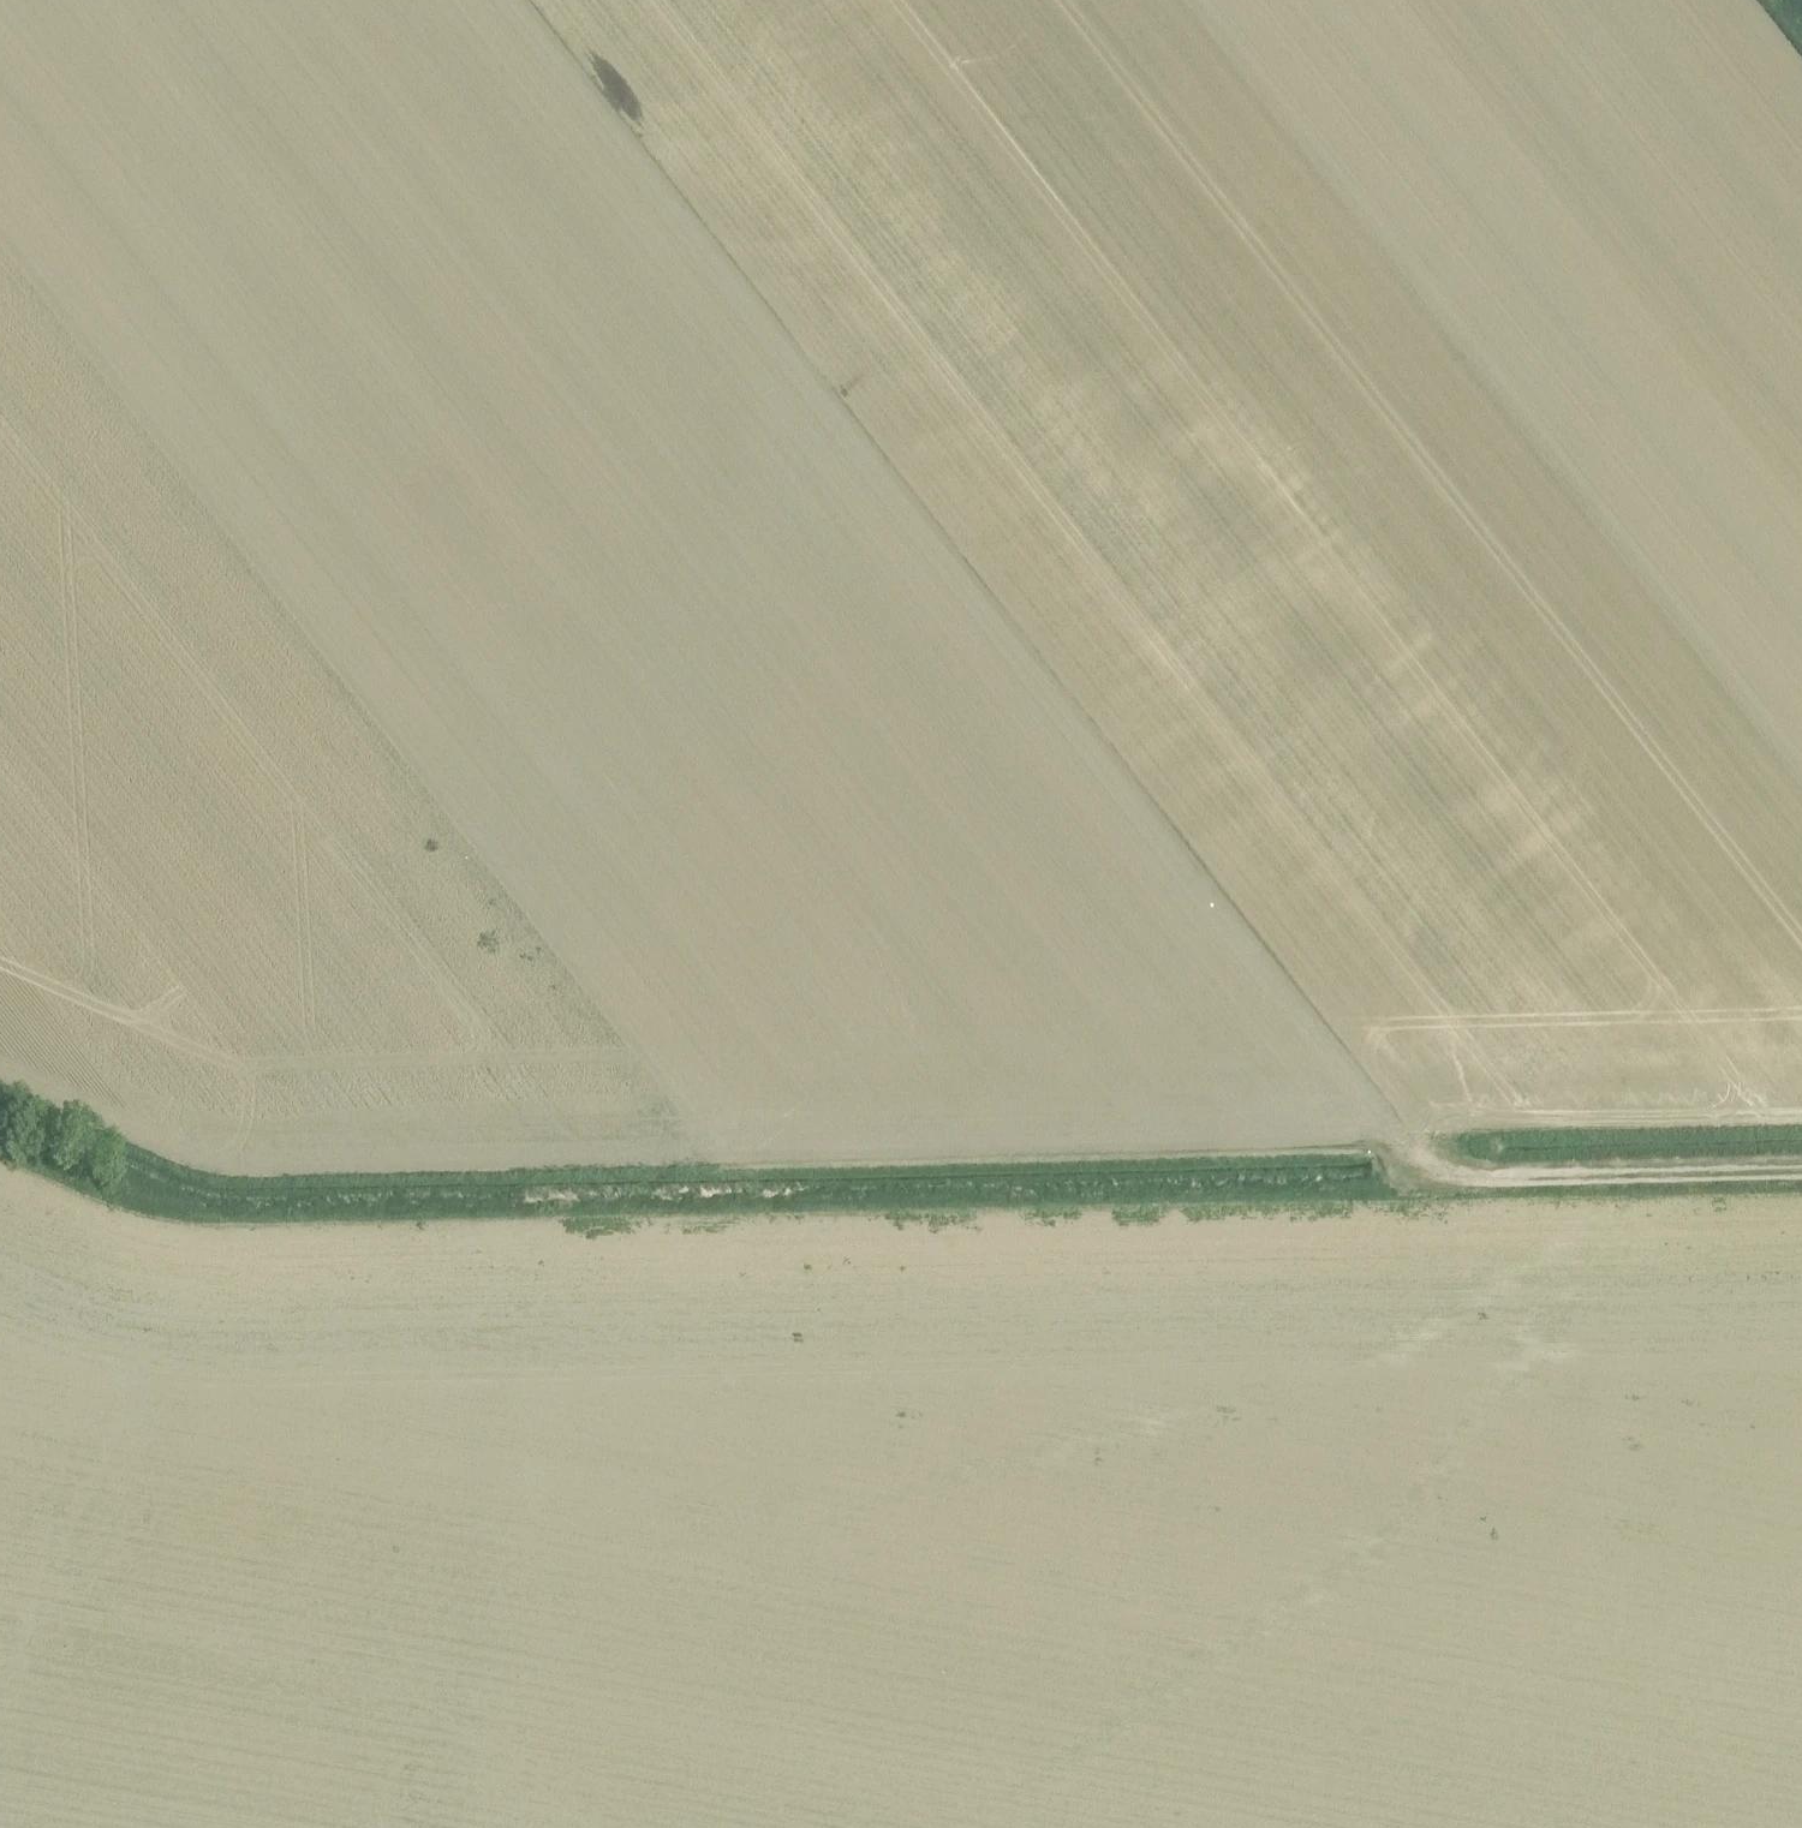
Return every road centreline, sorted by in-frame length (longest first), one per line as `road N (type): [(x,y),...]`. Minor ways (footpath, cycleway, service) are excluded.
road 1 (track): [(1801,1171),(1524,1178),(1460,1176),(1426,1159)]

